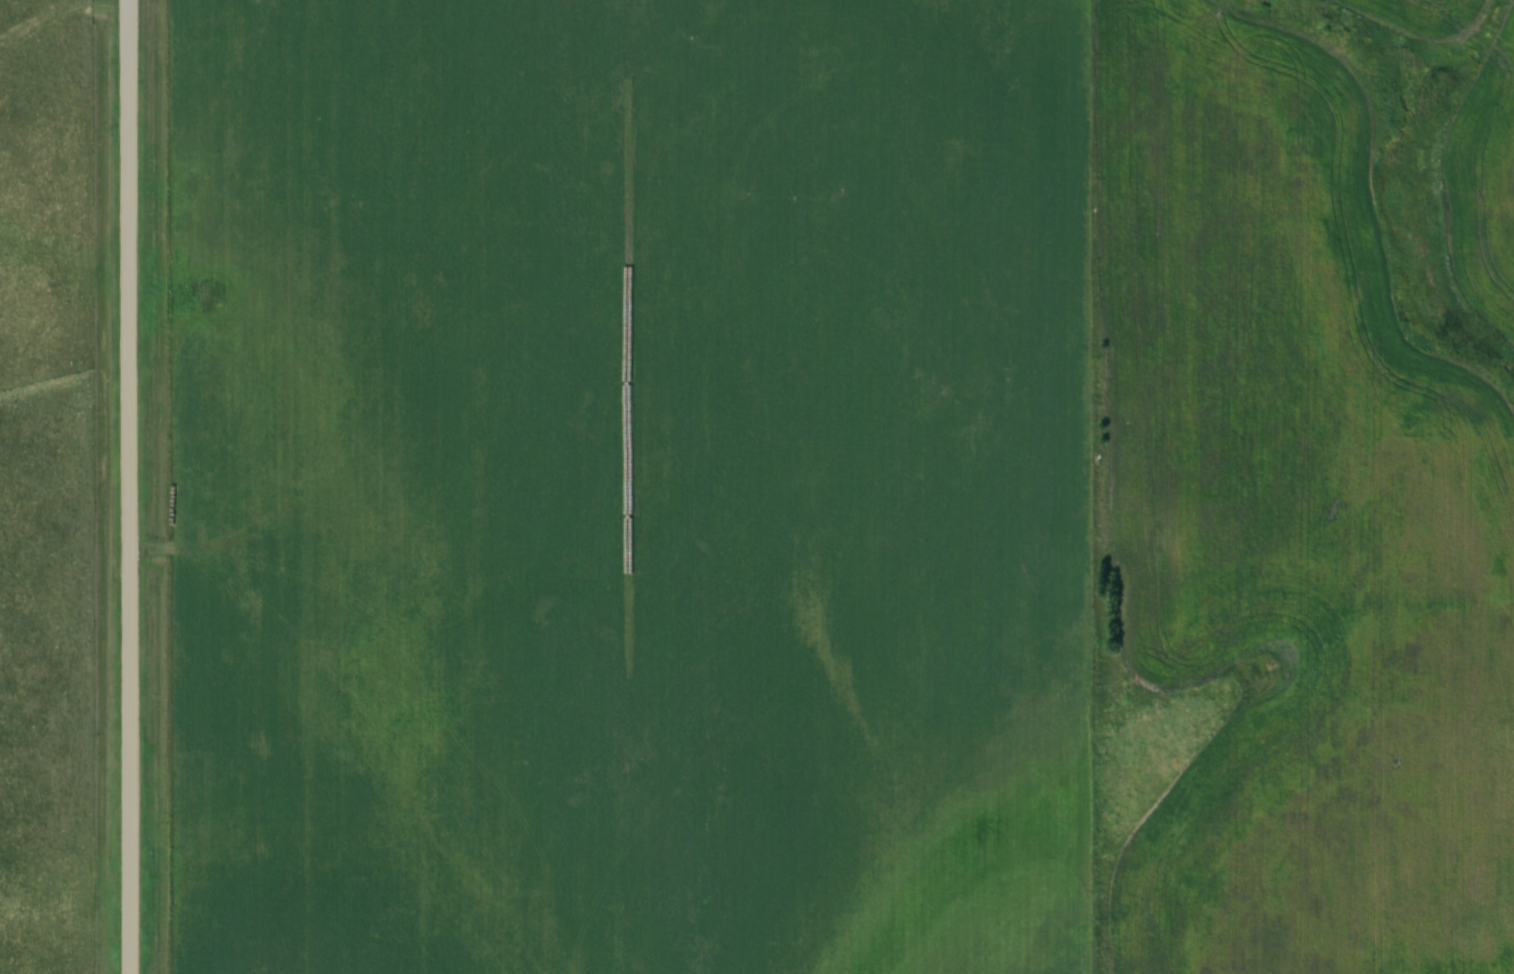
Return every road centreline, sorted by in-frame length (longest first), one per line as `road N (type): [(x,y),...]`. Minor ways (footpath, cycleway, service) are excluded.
road 1 (residential): [(132,973),(130,0)]

